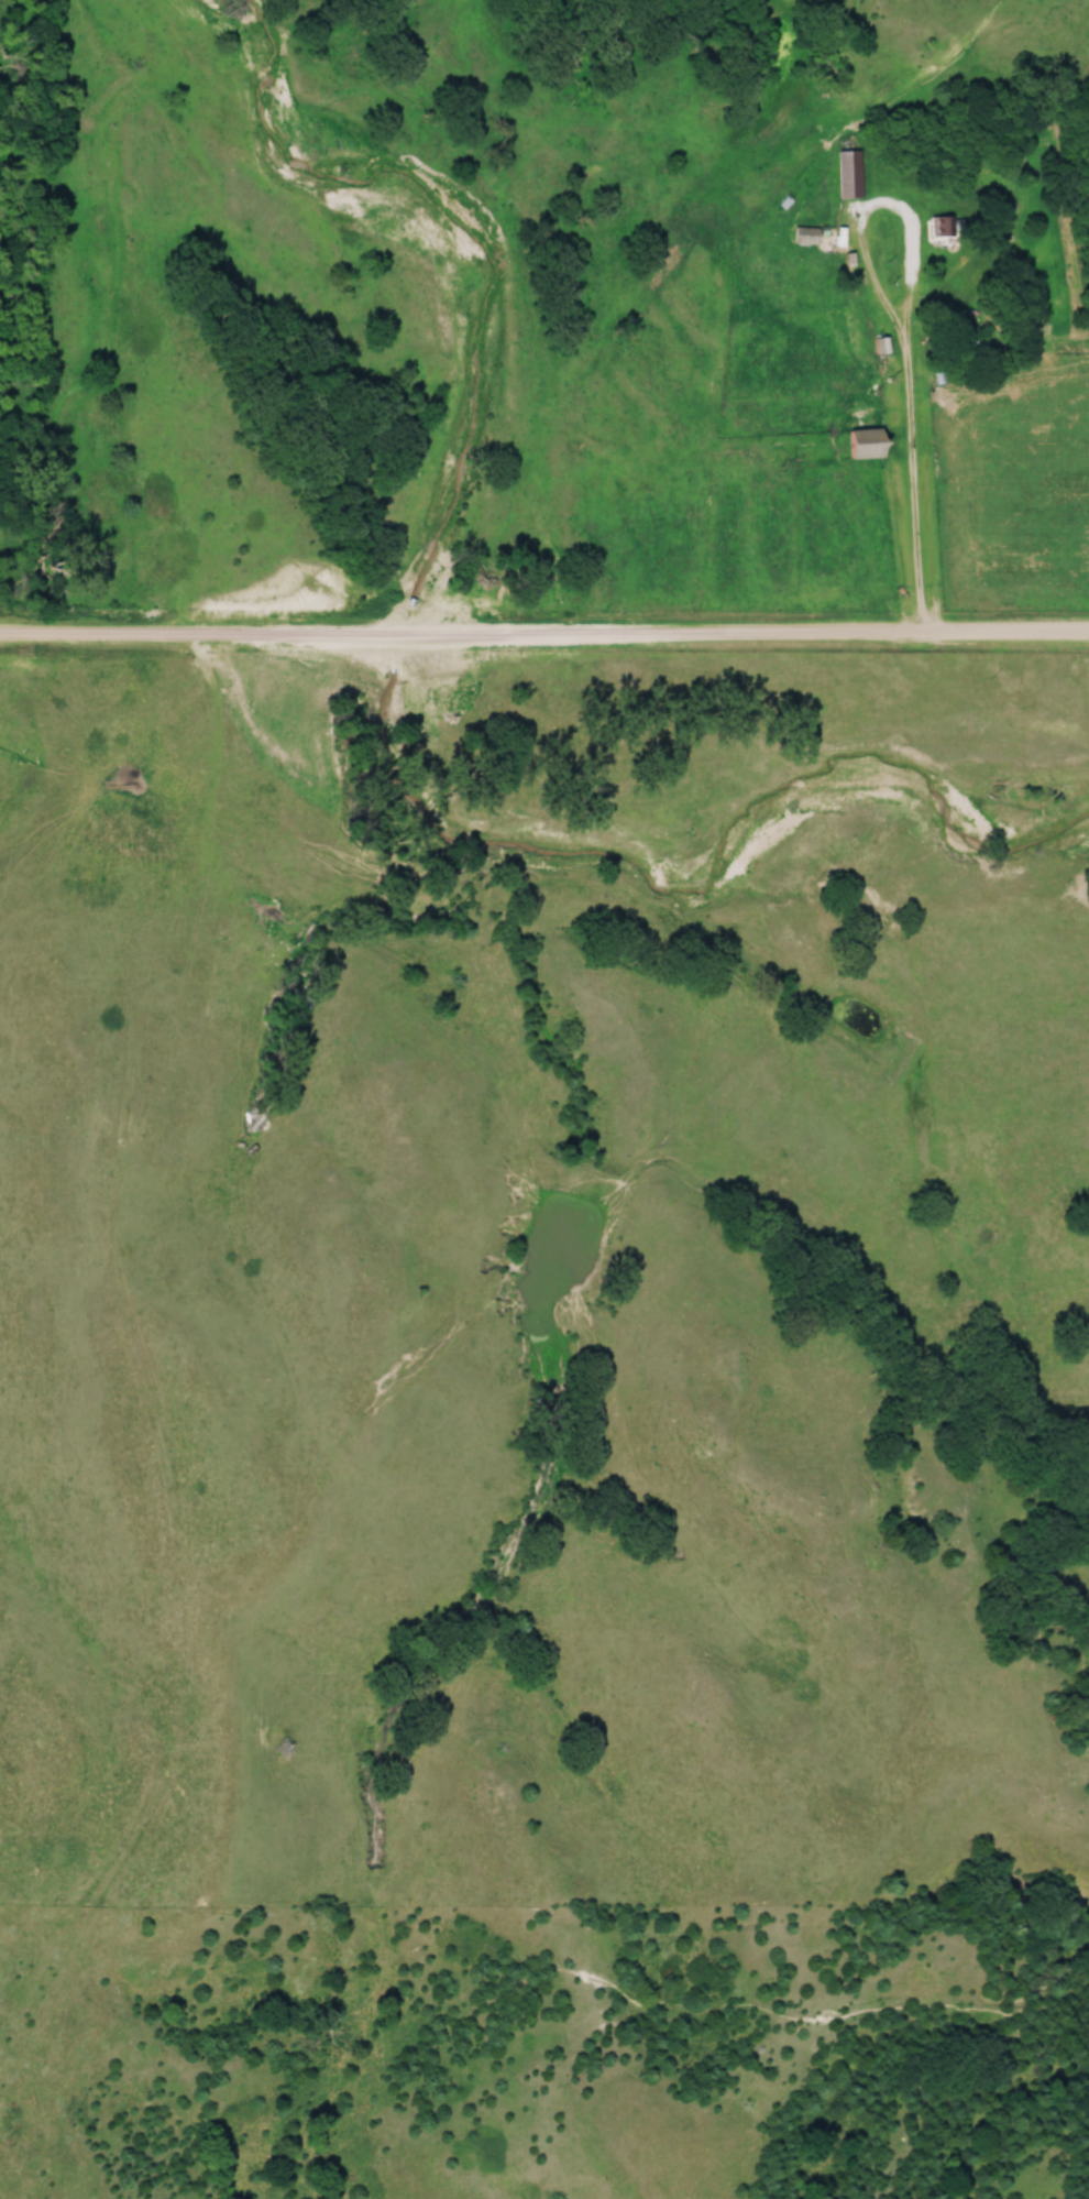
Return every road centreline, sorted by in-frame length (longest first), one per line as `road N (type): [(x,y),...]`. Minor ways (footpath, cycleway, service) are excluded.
road 1 (residential): [(1088,638),(0,639)]

